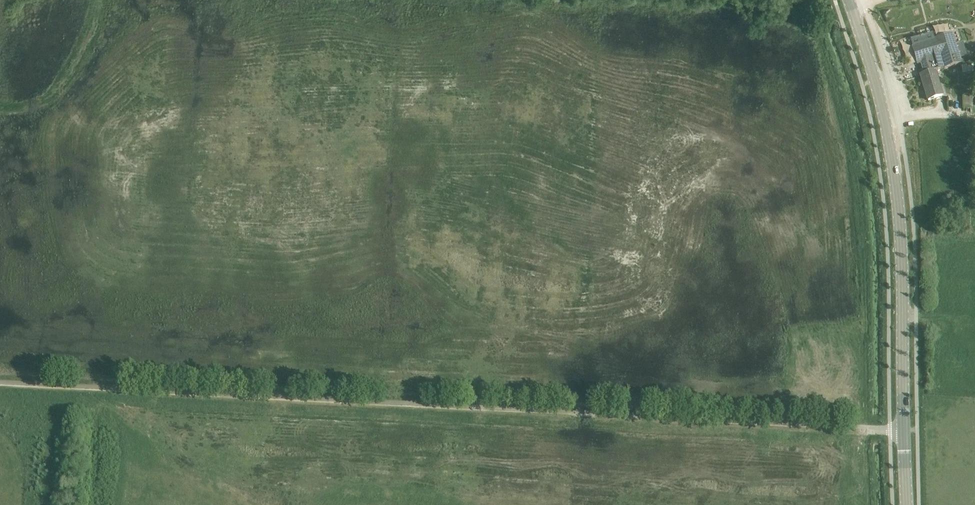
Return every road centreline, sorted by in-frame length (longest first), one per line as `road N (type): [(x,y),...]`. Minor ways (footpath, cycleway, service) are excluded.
road 1 (secondary): [(907,504),(898,208),(884,112),(848,0)]
road 2 (track): [(490,415),(903,437)]

